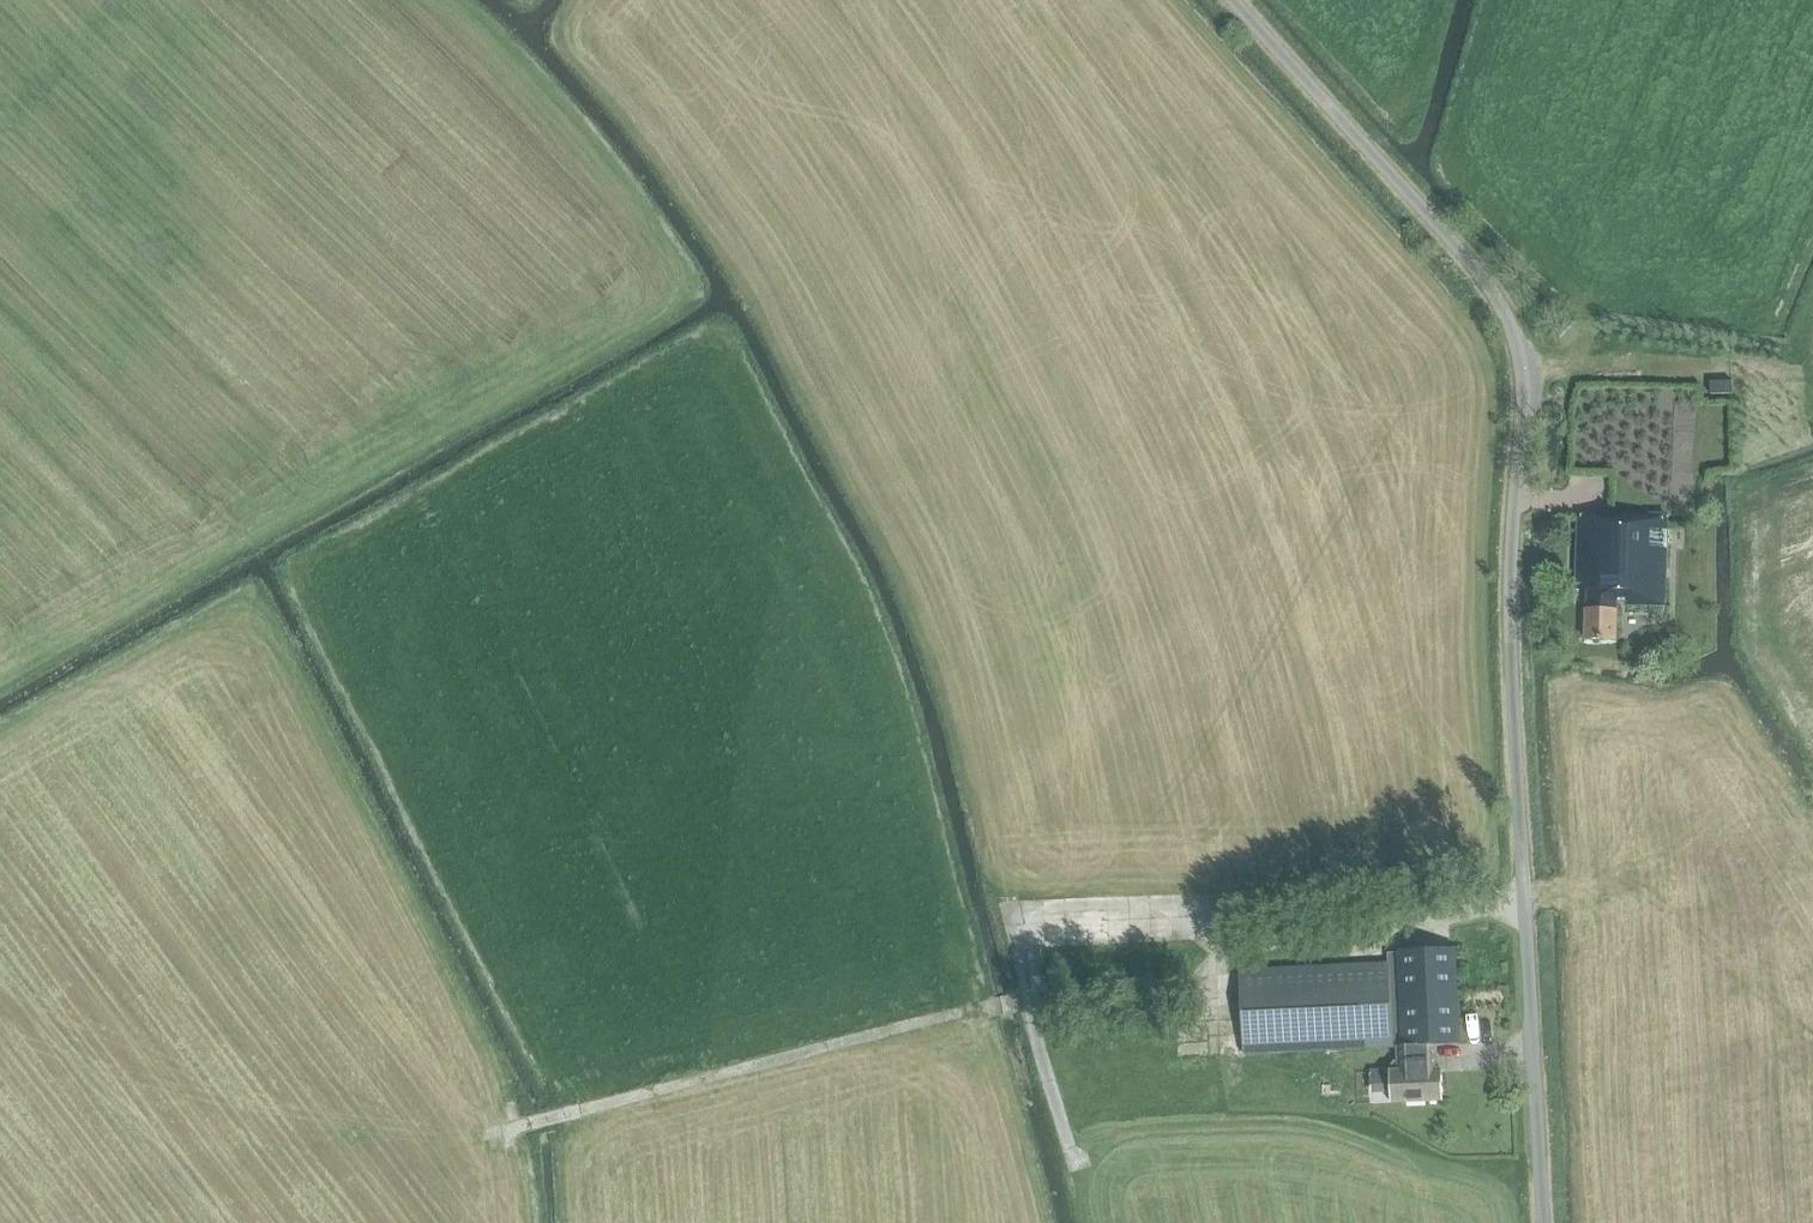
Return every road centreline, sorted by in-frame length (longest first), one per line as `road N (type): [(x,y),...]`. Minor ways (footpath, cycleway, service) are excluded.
road 1 (unclassified): [(1546,1222),(1510,605),(1519,370),(1509,328),(1470,259),(1234,0)]

